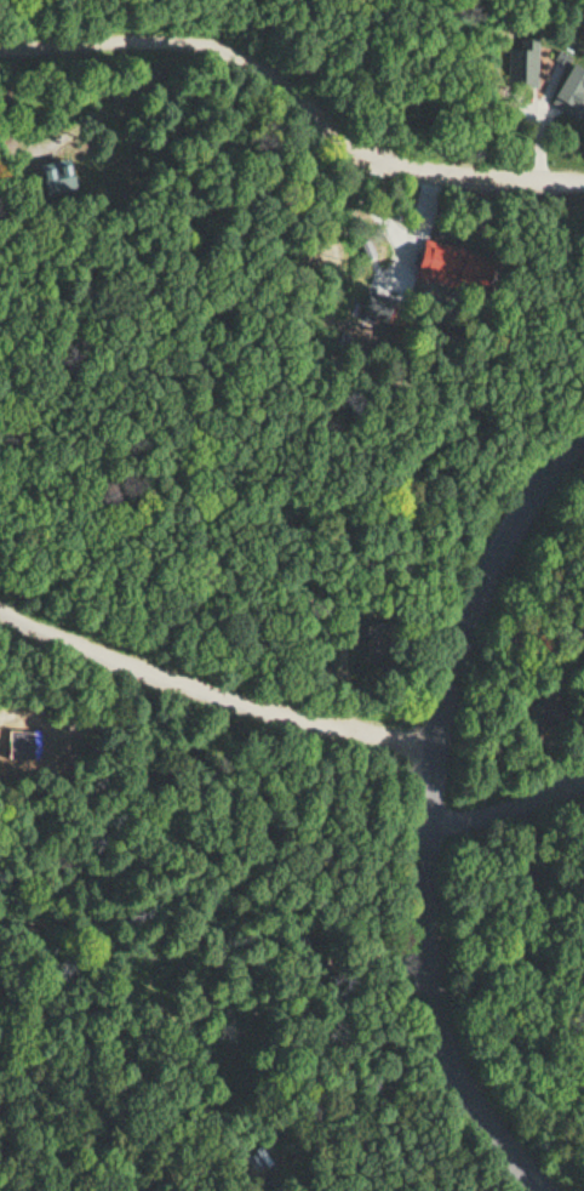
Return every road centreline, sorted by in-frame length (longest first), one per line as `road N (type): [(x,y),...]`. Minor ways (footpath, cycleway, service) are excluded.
road 1 (residential): [(555,1190),(463,1079),(452,1042),(431,953),(431,737),(492,565),(534,489),(583,431)]
road 2 (residential): [(583,179),(388,164),(321,141),(242,65),(194,46),(149,39),(0,50)]
road 3 (residential): [(431,737),(219,691),(0,608)]
road 4 (residential): [(433,821),(583,775)]

